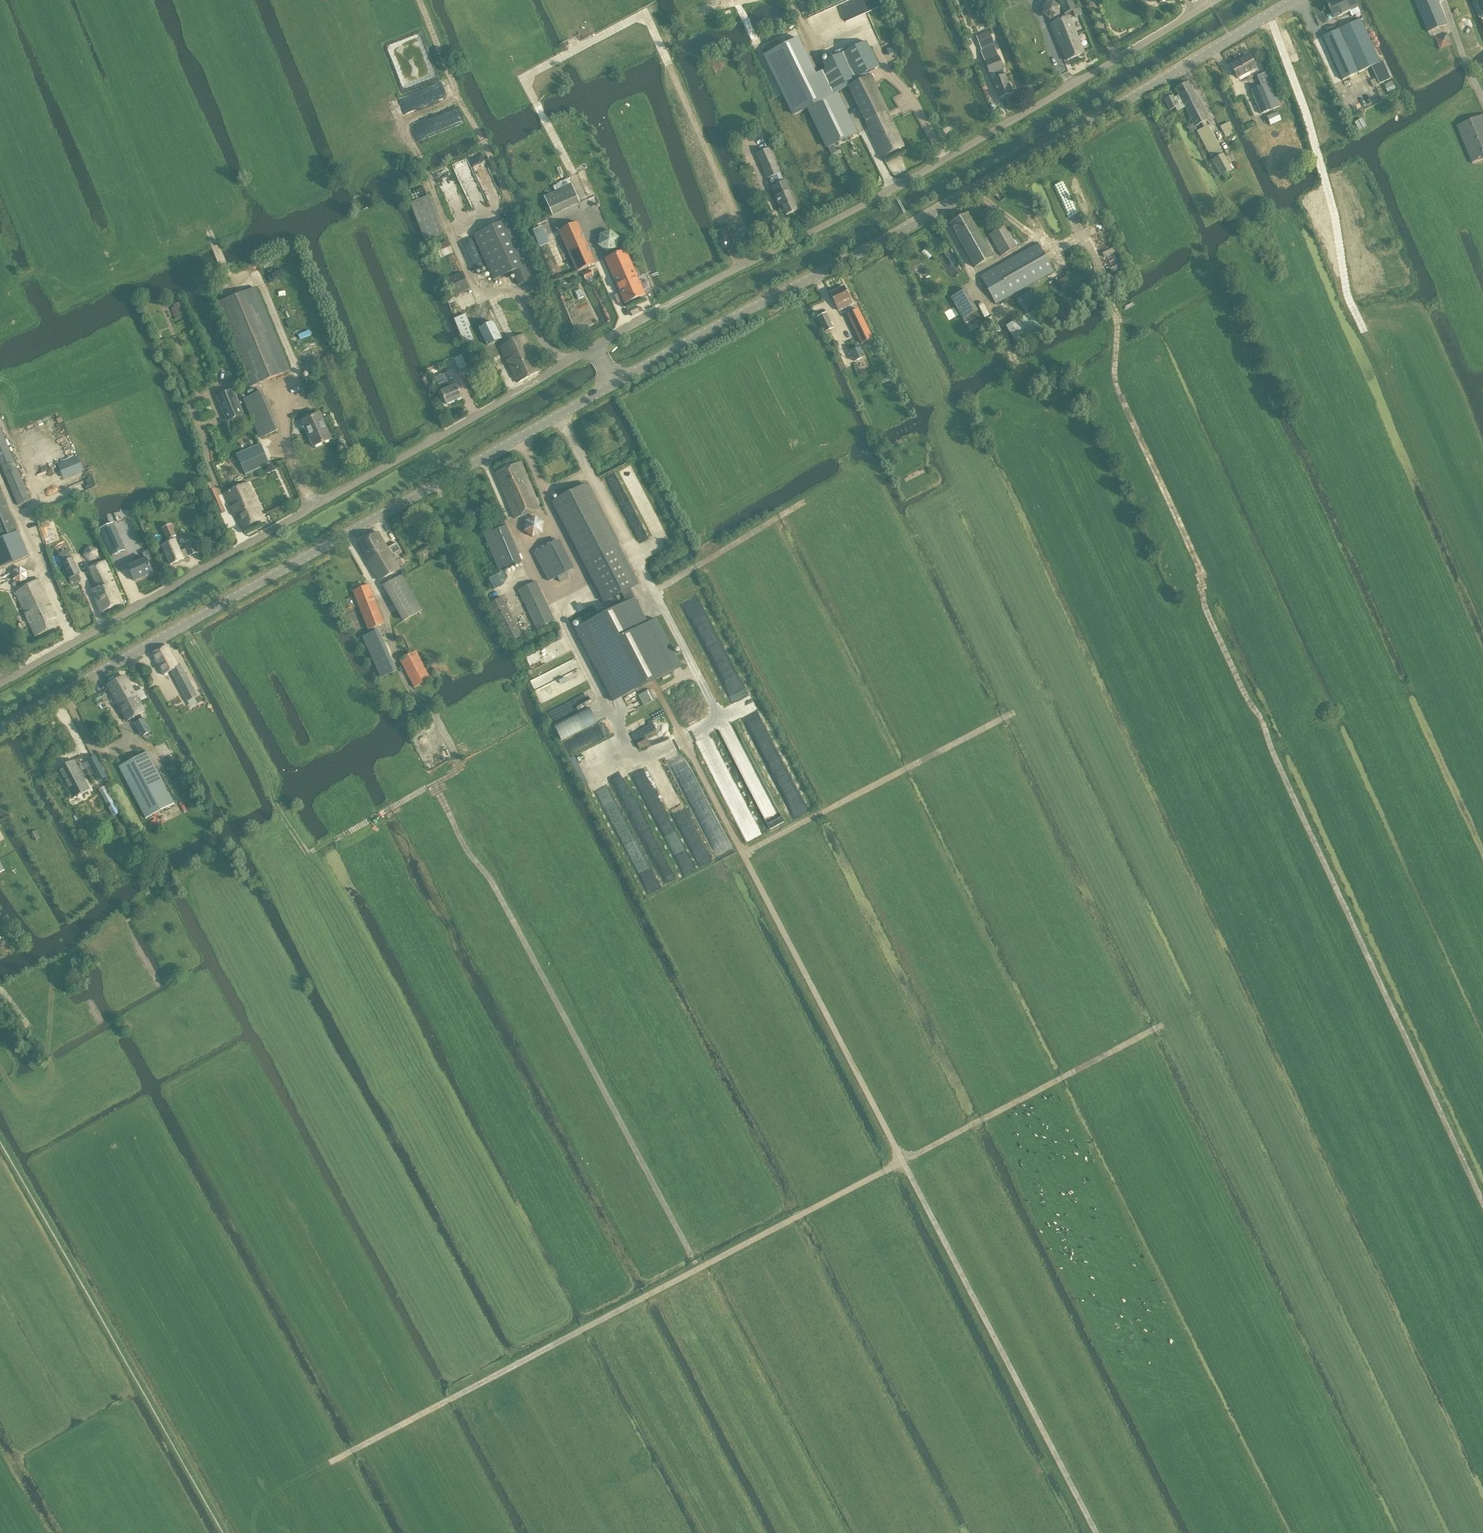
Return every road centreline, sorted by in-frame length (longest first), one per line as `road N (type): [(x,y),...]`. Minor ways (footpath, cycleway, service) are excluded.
road 1 (track): [(1068,203),(1107,281),(1119,395),(1199,567),(1206,613),(1482,1202)]
road 2 (track): [(682,735),(1096,1532)]
road 3 (track): [(1113,1049),(330,1462)]
road 4 (tertiary): [(612,382),(911,224),(1297,0)]
road 5 (unclassified): [(596,348),(892,189),(1215,0)]
road 6 (tertiary): [(0,726),(612,382)]
road 7 (unclassified): [(0,685),(596,348)]
road 8 (track): [(805,502),(651,592),(718,717),(634,759),(560,610),(590,596)]
road 9 (track): [(391,622),(395,656),(459,765),(307,852),(183,624)]
road 10 (track): [(436,783),(698,1267)]
road 11 (track): [(495,300),(464,228),(505,209),(505,192),(420,0)]
road 12 (track): [(914,764),(743,854)]
road 13 (track): [(973,189),(1055,249),(1084,236)]

